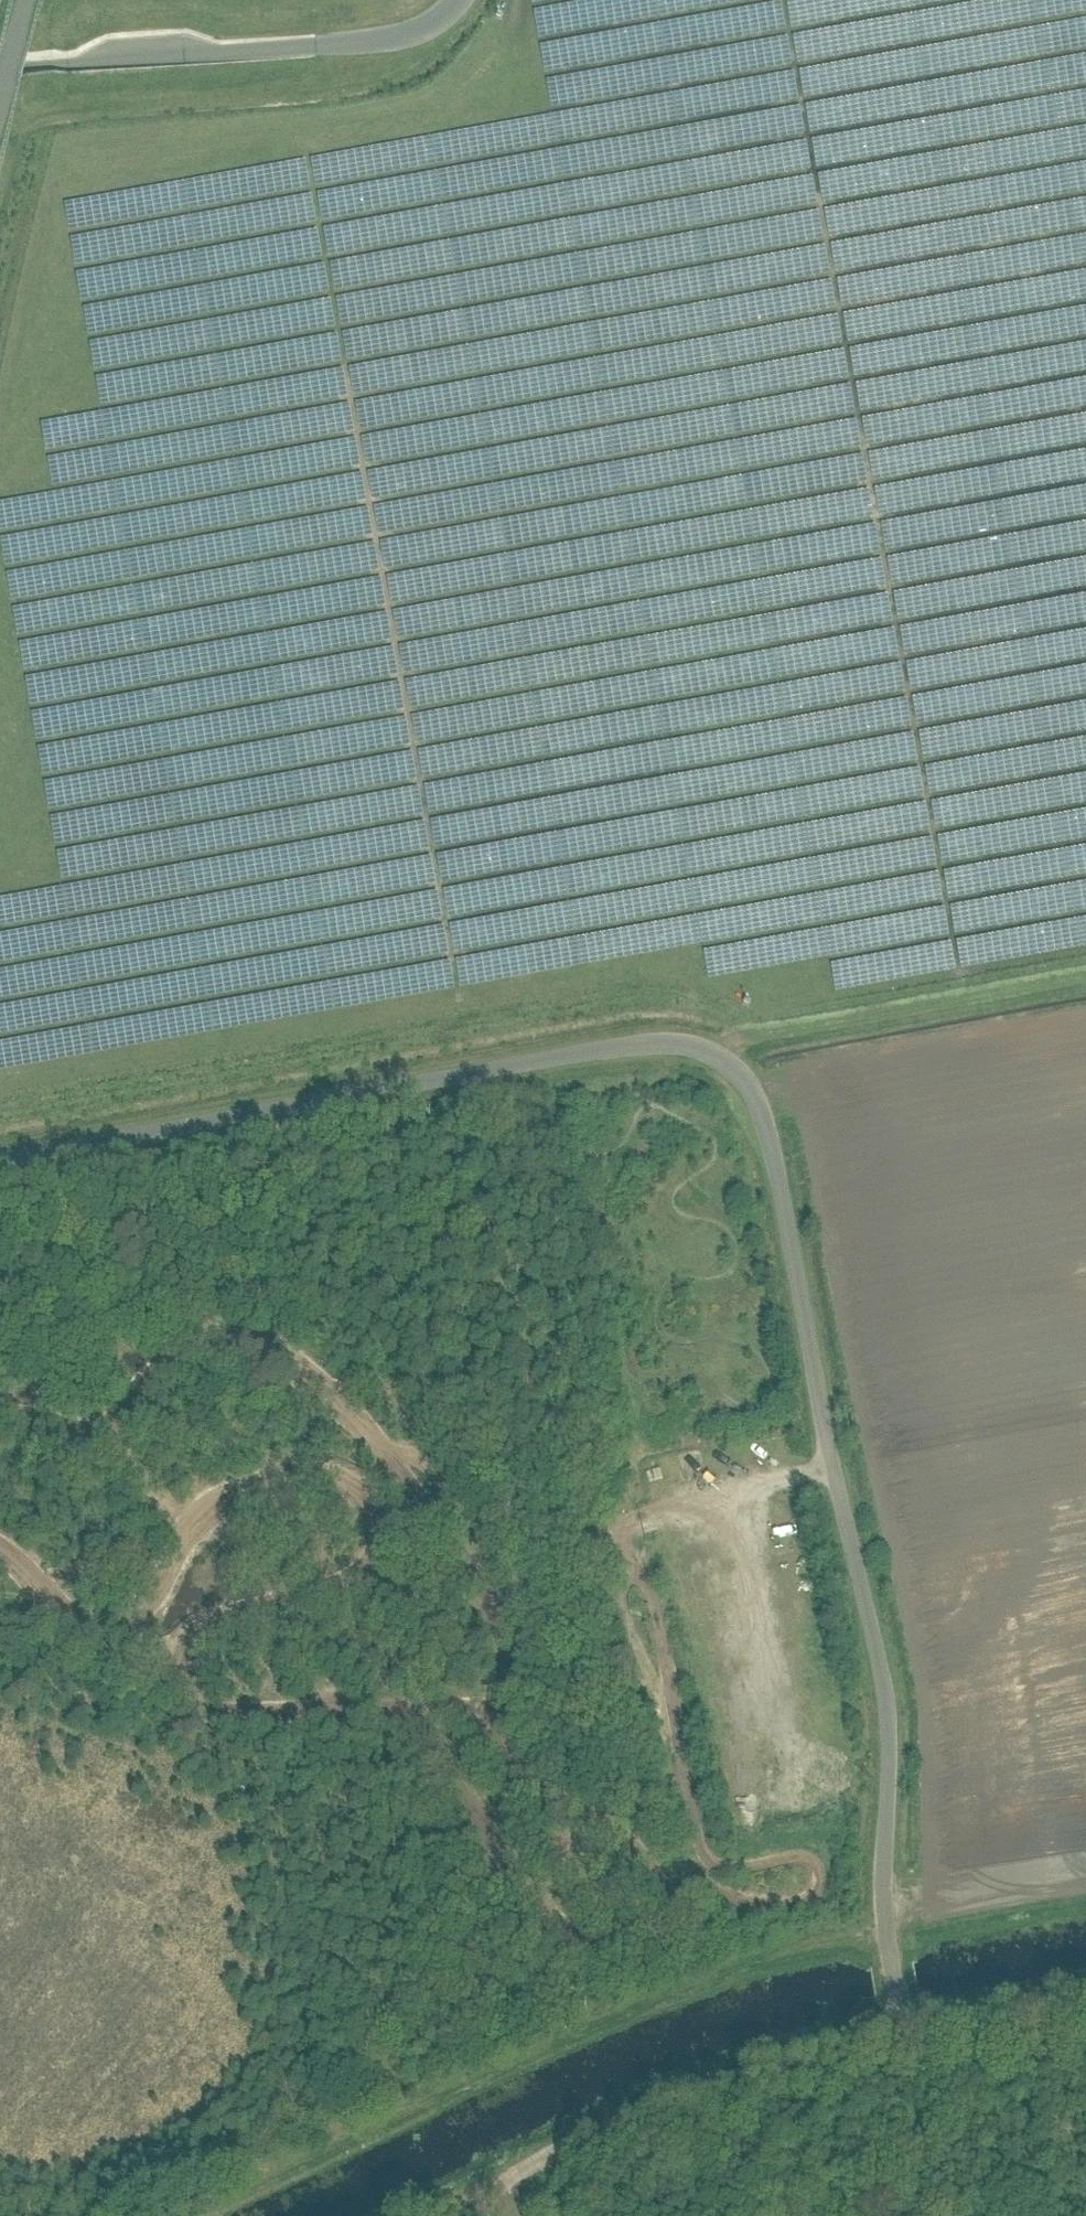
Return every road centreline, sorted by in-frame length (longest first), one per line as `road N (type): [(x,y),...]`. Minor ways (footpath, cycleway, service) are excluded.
road 1 (unclassified): [(0,1161),(643,1046),(694,1047),(737,1076),(769,1137),(884,1697),(885,1934),(903,2031)]
road 2 (unclassified): [(903,2031),(662,2103),(519,2170),(479,2215)]
road 3 (unclassified): [(27,68),(398,39),(432,26),(459,0)]
road 4 (track): [(713,1057),(1085,982)]
road 5 (unclassified): [(1085,1995),(903,2031)]

